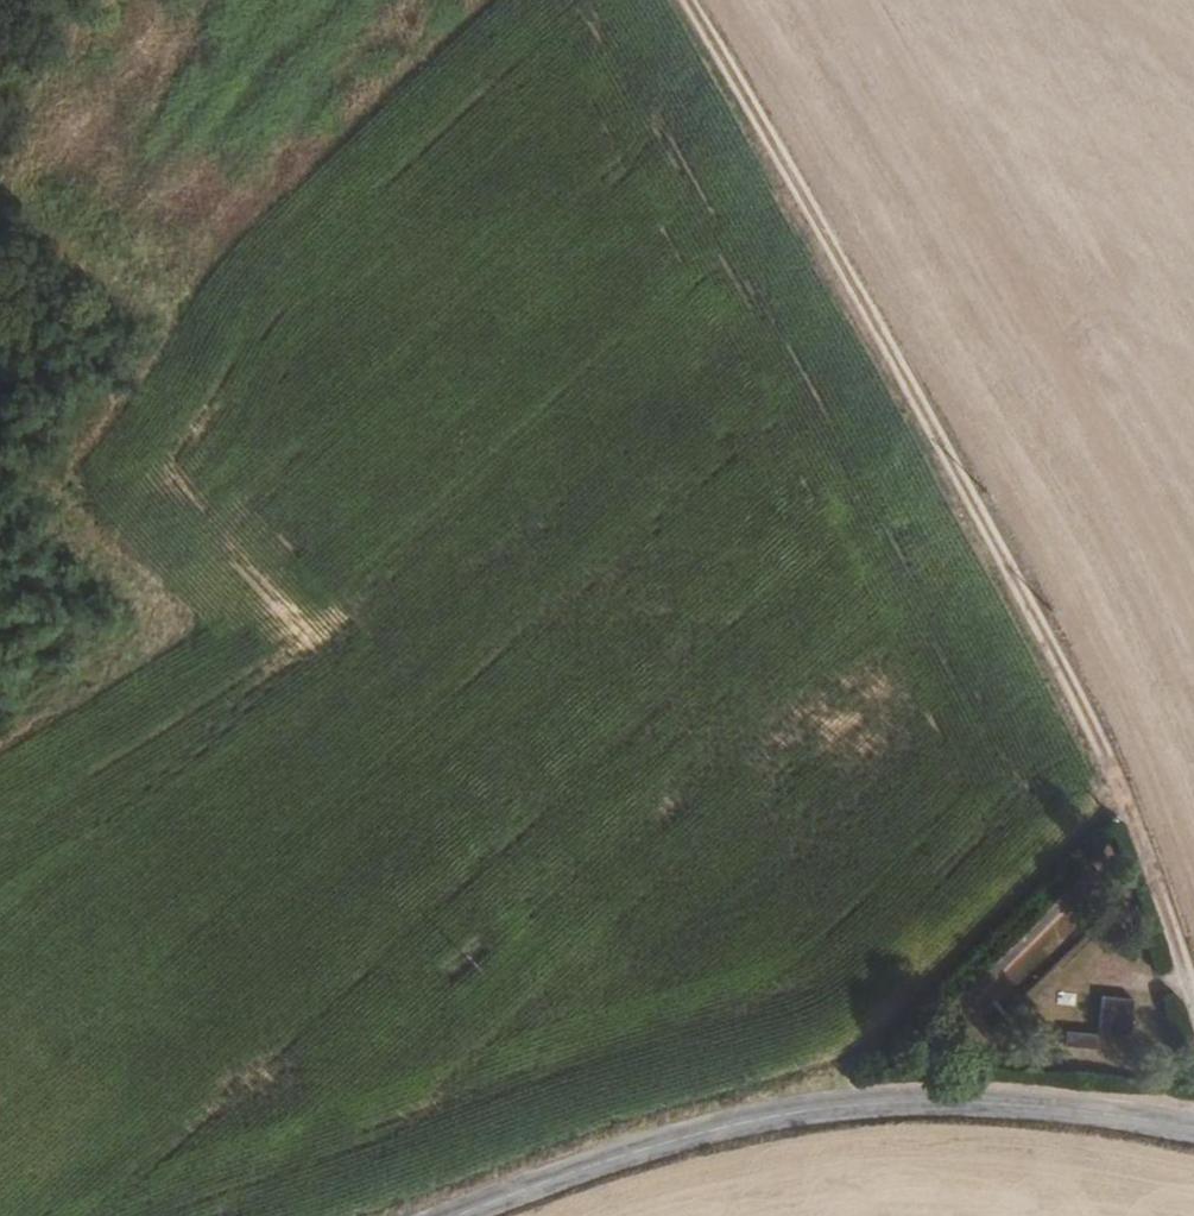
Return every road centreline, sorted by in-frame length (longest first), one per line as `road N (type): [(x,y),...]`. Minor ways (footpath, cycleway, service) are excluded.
road 1 (track): [(1193,996),(1133,808),(821,181),(698,0)]
road 2 (tertiary): [(1193,1129),(1023,1106),(810,1110),(656,1146),(456,1215)]

